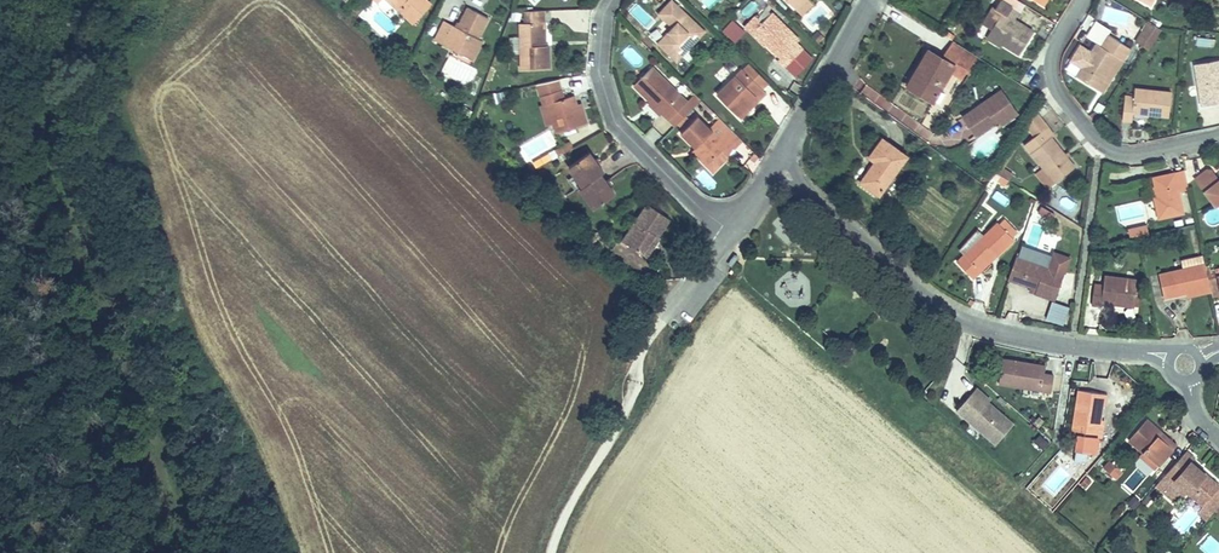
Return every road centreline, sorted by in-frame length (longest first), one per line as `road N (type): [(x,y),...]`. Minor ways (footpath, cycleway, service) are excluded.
road 1 (residential): [(774,170),(959,318),(1001,333),(1157,352),(1185,363)]
road 2 (residential): [(1090,0),(1051,67),(1059,102),(1106,149),(1142,155),(1218,136)]
road 3 (residential): [(612,0),(595,70),(613,119),(733,233)]
road 4 (residential): [(870,0),(774,170)]

